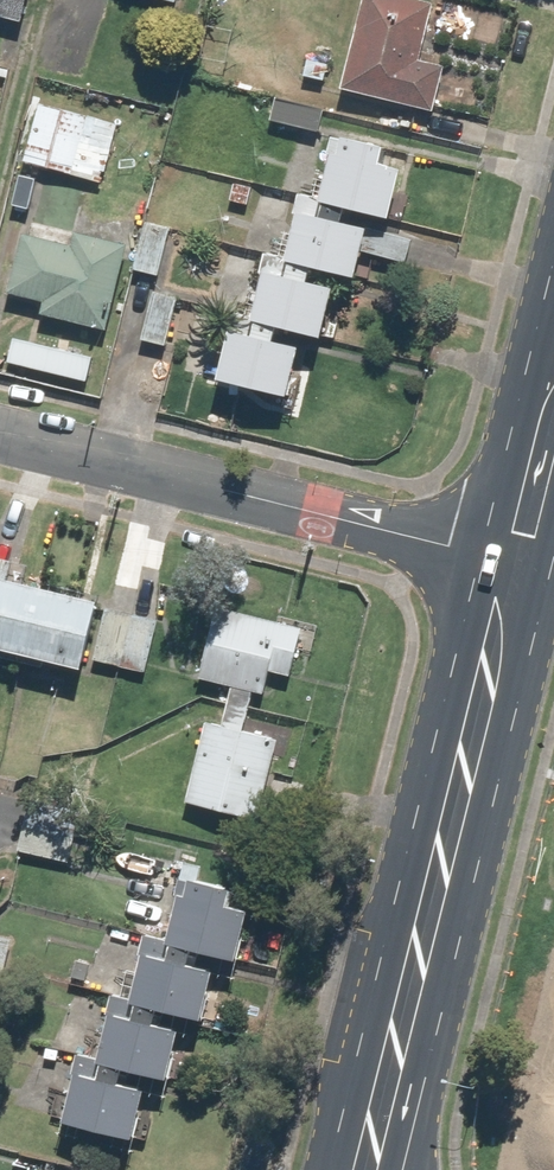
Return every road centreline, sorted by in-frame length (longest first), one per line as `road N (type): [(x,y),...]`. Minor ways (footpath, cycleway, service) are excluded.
road 1 (residential): [(0,434),(512,558)]
road 2 (primary): [(393,1045),(512,558)]
road 3 (primary): [(512,558),(553,413)]
road 4 (primary): [(362,1169),(393,1045)]
road 5 (primary): [(393,1045),(415,1169)]

